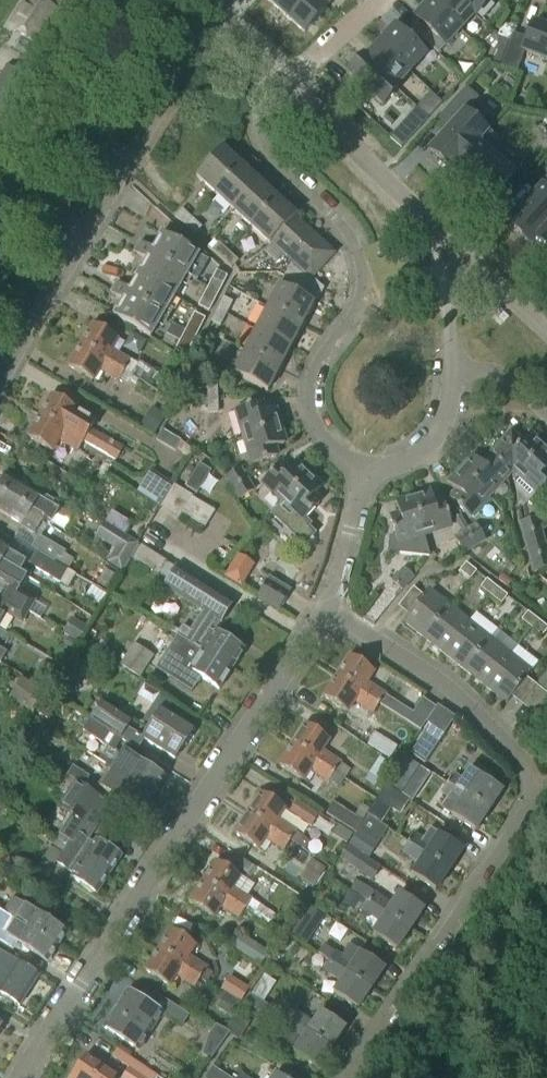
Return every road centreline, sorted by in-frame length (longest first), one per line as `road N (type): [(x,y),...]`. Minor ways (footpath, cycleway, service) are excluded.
road 1 (residential): [(352,1077),(531,809),(538,782),(526,758),(447,686),(327,612)]
road 2 (residential): [(18,1077),(327,612)]
road 3 (residential): [(365,465),(331,447),(309,400),(312,373),(360,292),(360,256),(345,228),(265,148),(257,110),(270,70)]
road 4 (residential): [(0,380),(213,18)]
road 5 (track): [(0,245),(145,0)]
road 6 (residential): [(290,87),(463,251)]
road 7 (residential): [(327,612),(365,465)]
road 8 (residential): [(448,368),(436,436),(394,466),(365,465)]
road 9 (residential): [(290,87),(379,0)]
road 10 (residential): [(463,251),(446,289),(448,368)]

